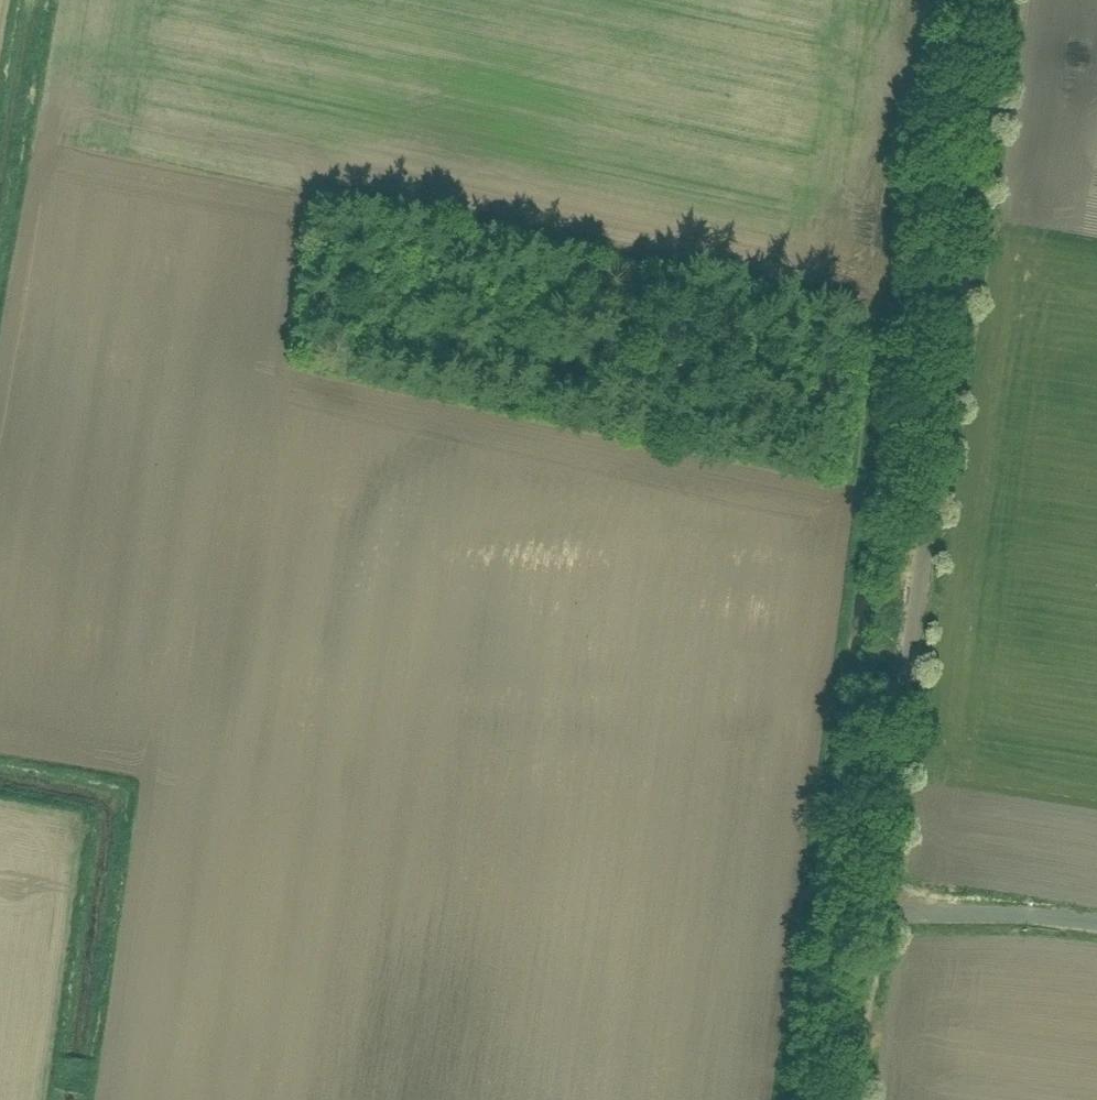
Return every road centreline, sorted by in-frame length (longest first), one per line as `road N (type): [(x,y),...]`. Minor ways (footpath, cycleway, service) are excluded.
road 1 (track): [(1007,0),(855,1099)]

